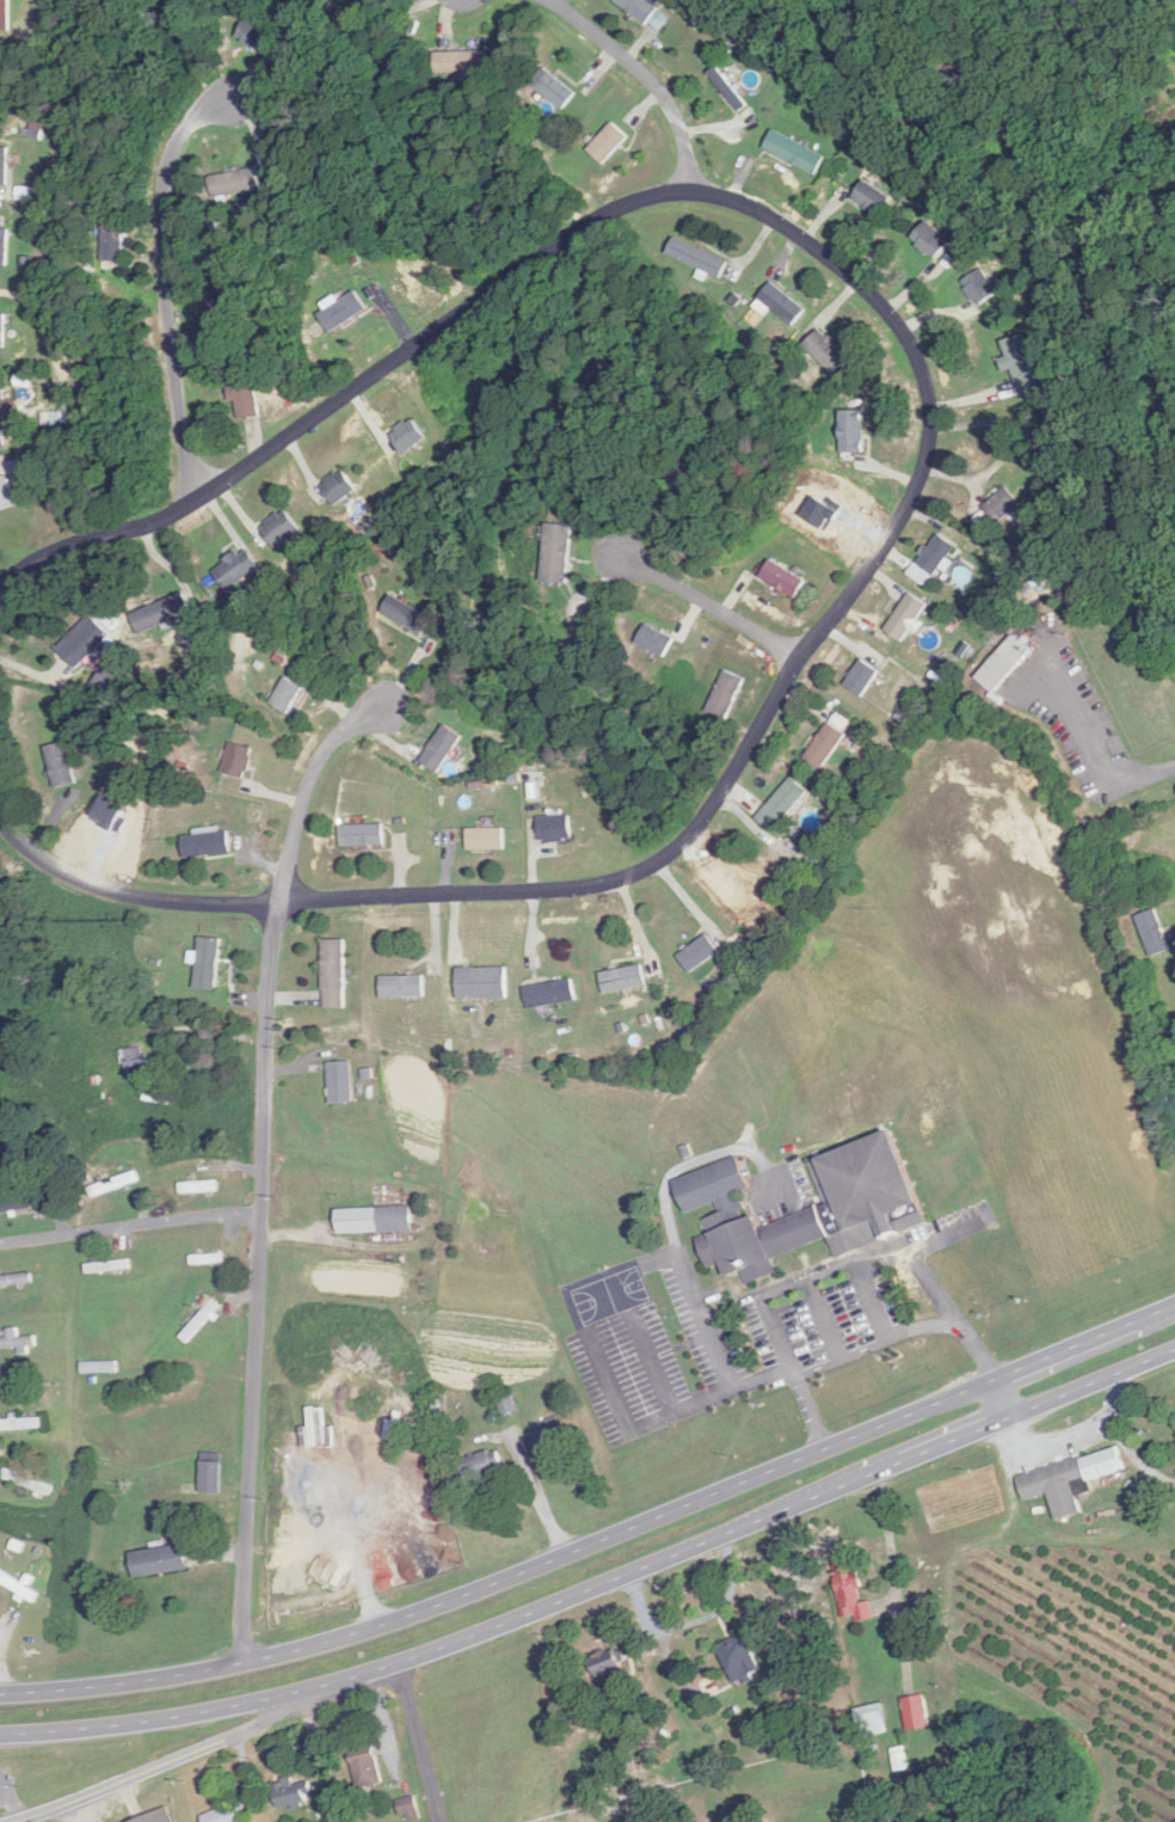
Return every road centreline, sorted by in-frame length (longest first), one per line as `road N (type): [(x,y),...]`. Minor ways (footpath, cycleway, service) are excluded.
road 1 (residential): [(0,823),(57,871),(147,898),(531,894),(627,881),(684,839),(903,515),(928,444),(924,385),(905,335),(884,308),(787,228),(745,205),(687,192),(657,196),(574,233),(203,492),(149,523),(57,550),(0,587)]
road 2 (primary): [(1174,1305),(376,1627),(167,1677),(0,1694)]
road 3 (primary): [(0,1733),(174,1718),(374,1670),(1174,1347)]
road 4 (residential): [(240,1663),(278,901)]
road 5 (residential): [(203,492),(173,413),(162,179),(185,125),(222,98)]
road 6 (residential): [(287,1695),(254,1726),(8,1821)]
road 7 (residential): [(0,1241),(259,1210)]
road 8 (residential): [(687,192),(677,128),(658,86),(540,0)]
road 9 (residential): [(379,711),(347,726),(310,771),(278,901)]
road 10 (residential): [(799,660),(620,556)]

